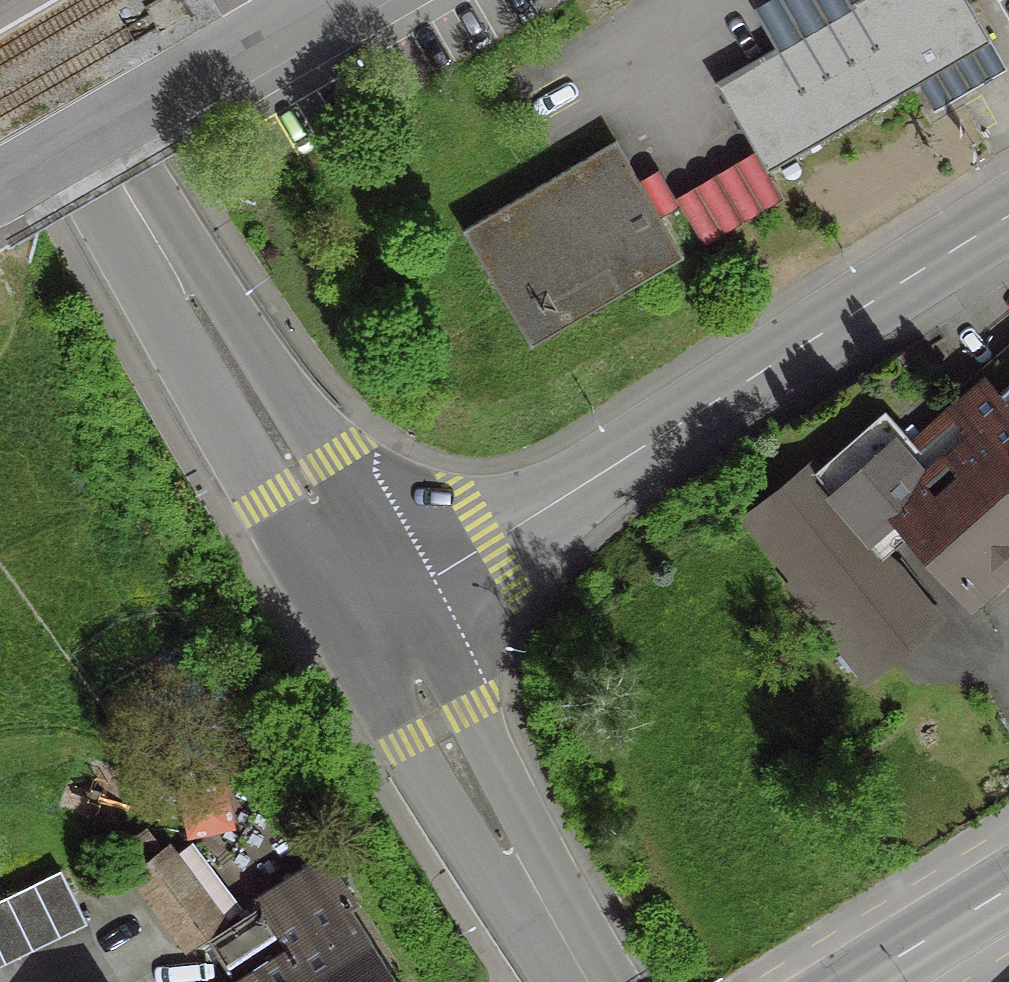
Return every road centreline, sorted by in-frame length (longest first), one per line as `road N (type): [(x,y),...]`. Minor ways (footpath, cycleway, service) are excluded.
road 1 (residential): [(376,613),(1008,218)]
road 2 (residential): [(376,613),(12,0)]
road 3 (residential): [(594,981),(376,613)]
road 4 (residential): [(322,0),(0,188)]
road 5 (primary): [(843,981),(1008,883)]

